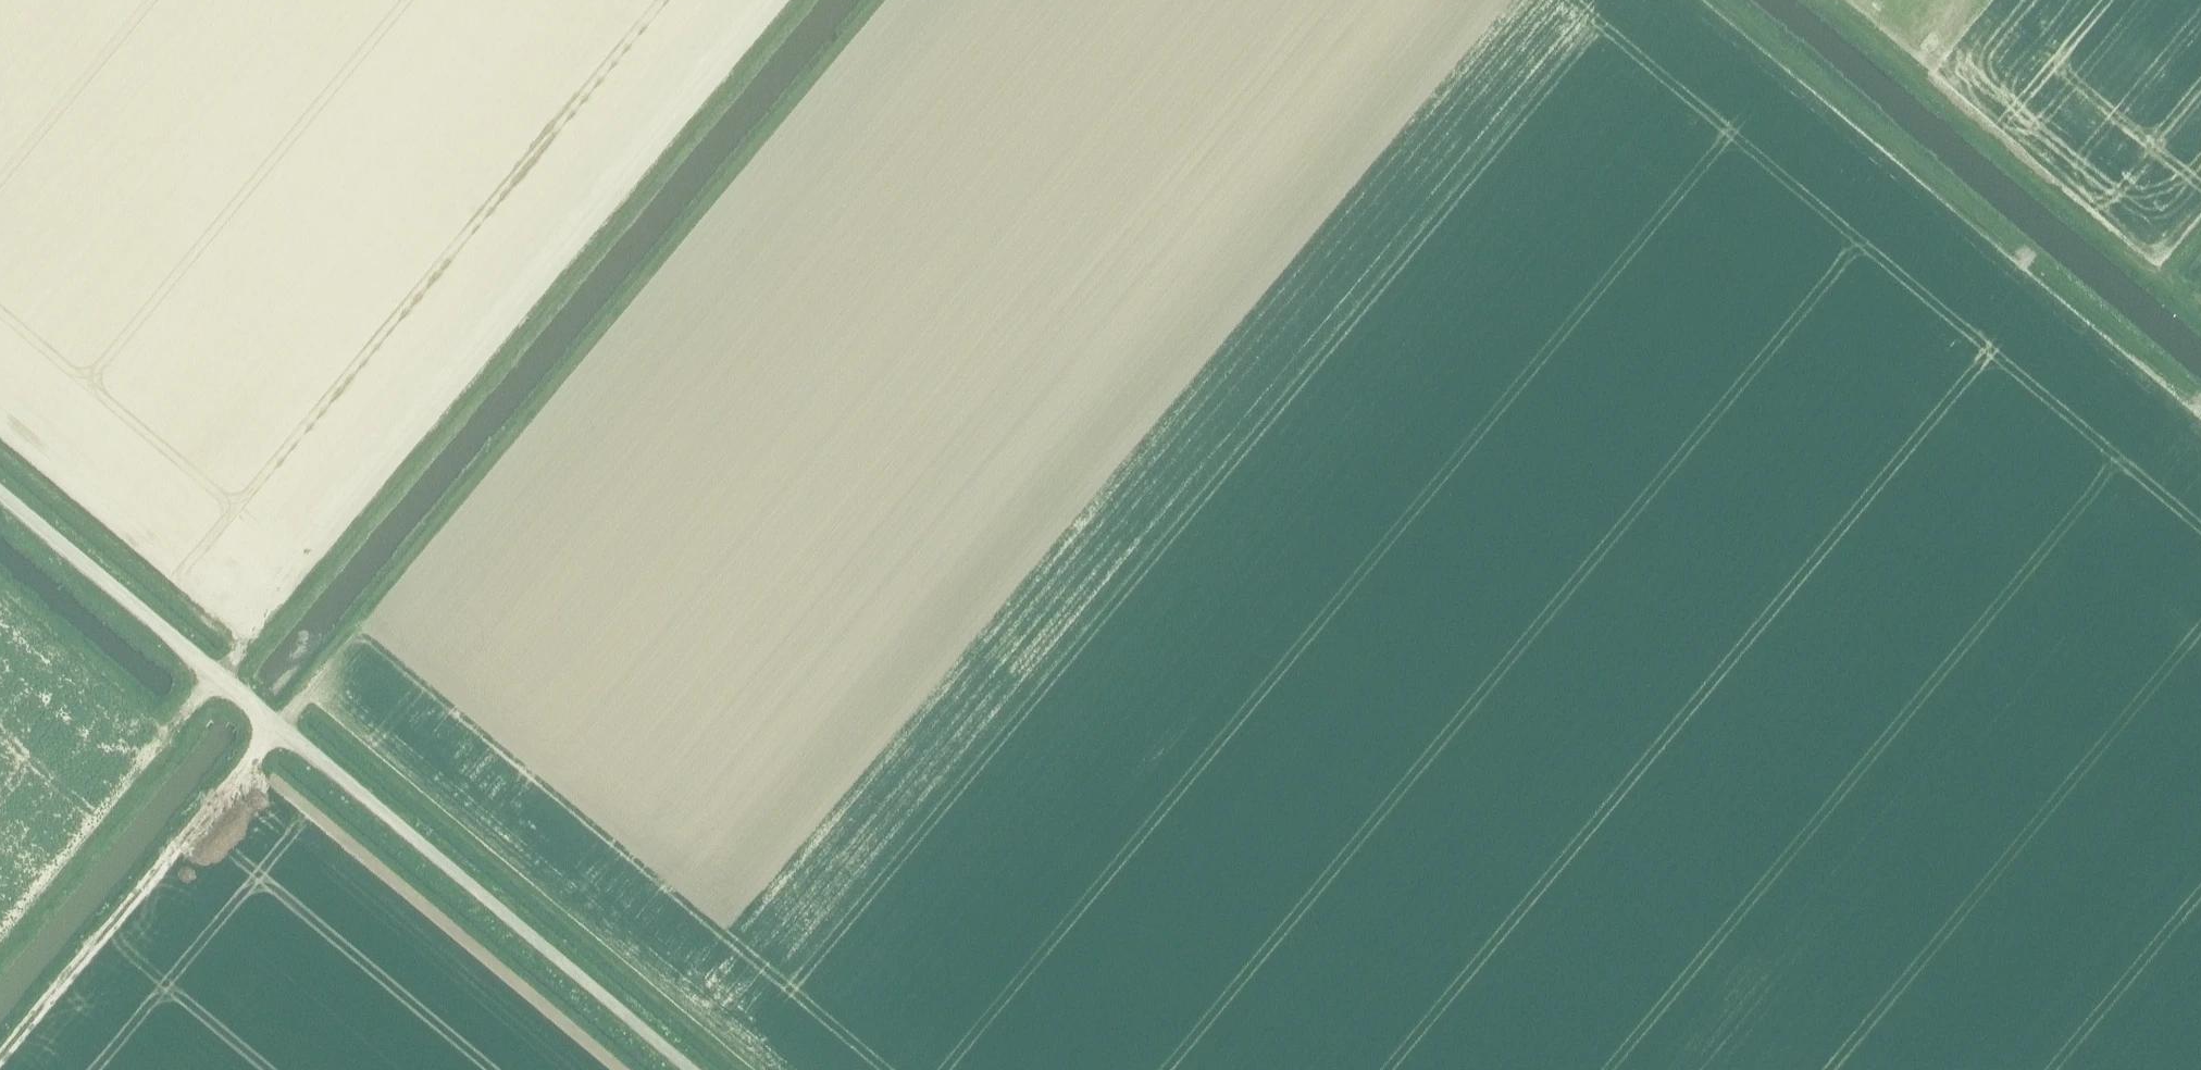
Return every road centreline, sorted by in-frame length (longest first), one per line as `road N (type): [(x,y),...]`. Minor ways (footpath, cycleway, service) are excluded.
road 1 (unclassified): [(693,1069),(328,763),(156,634),(0,496)]

